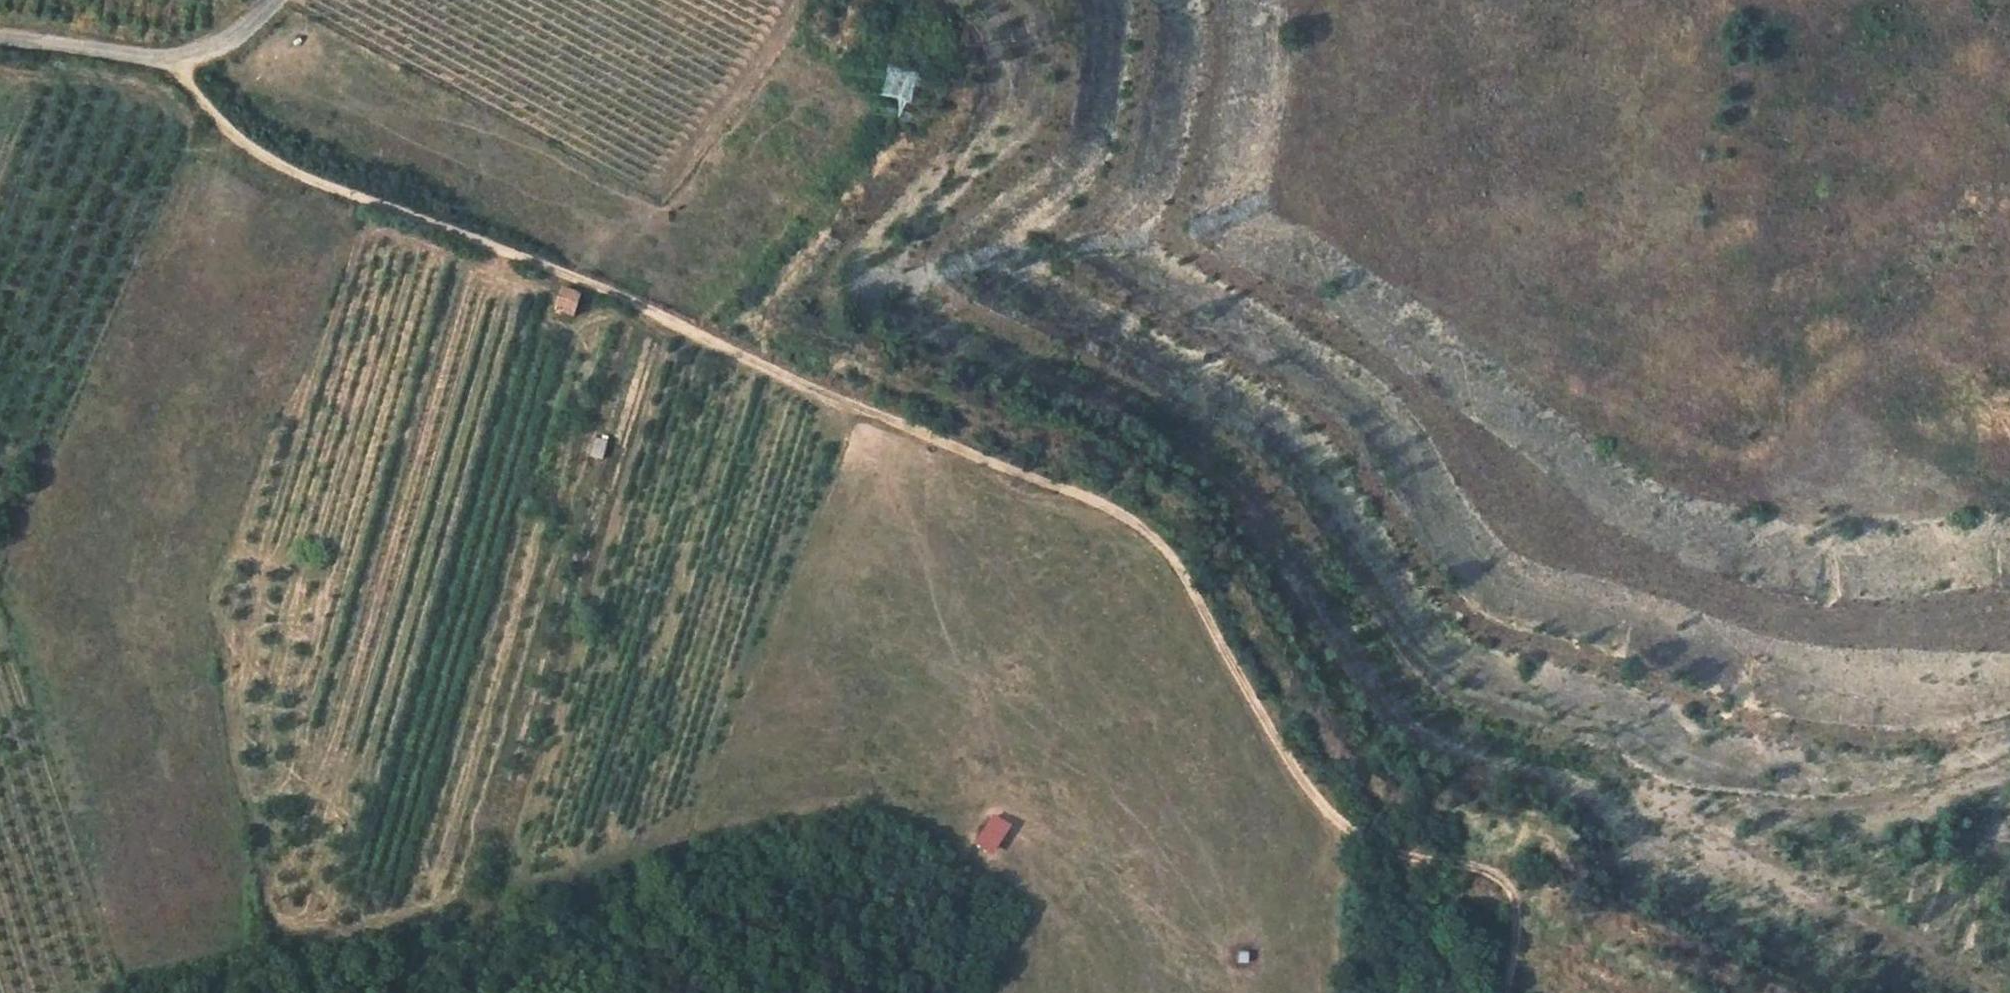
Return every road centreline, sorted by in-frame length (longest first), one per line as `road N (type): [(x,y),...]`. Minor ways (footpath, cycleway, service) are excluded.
road 1 (track): [(1505,992),(1524,931),(1521,891),(1505,869),(1398,855),(1349,833),(1298,790),(1175,564),(1136,526),(593,291),(300,180),(246,152),(173,67)]
road 2 (residential): [(0,42),(173,67),(223,50),(276,0)]

